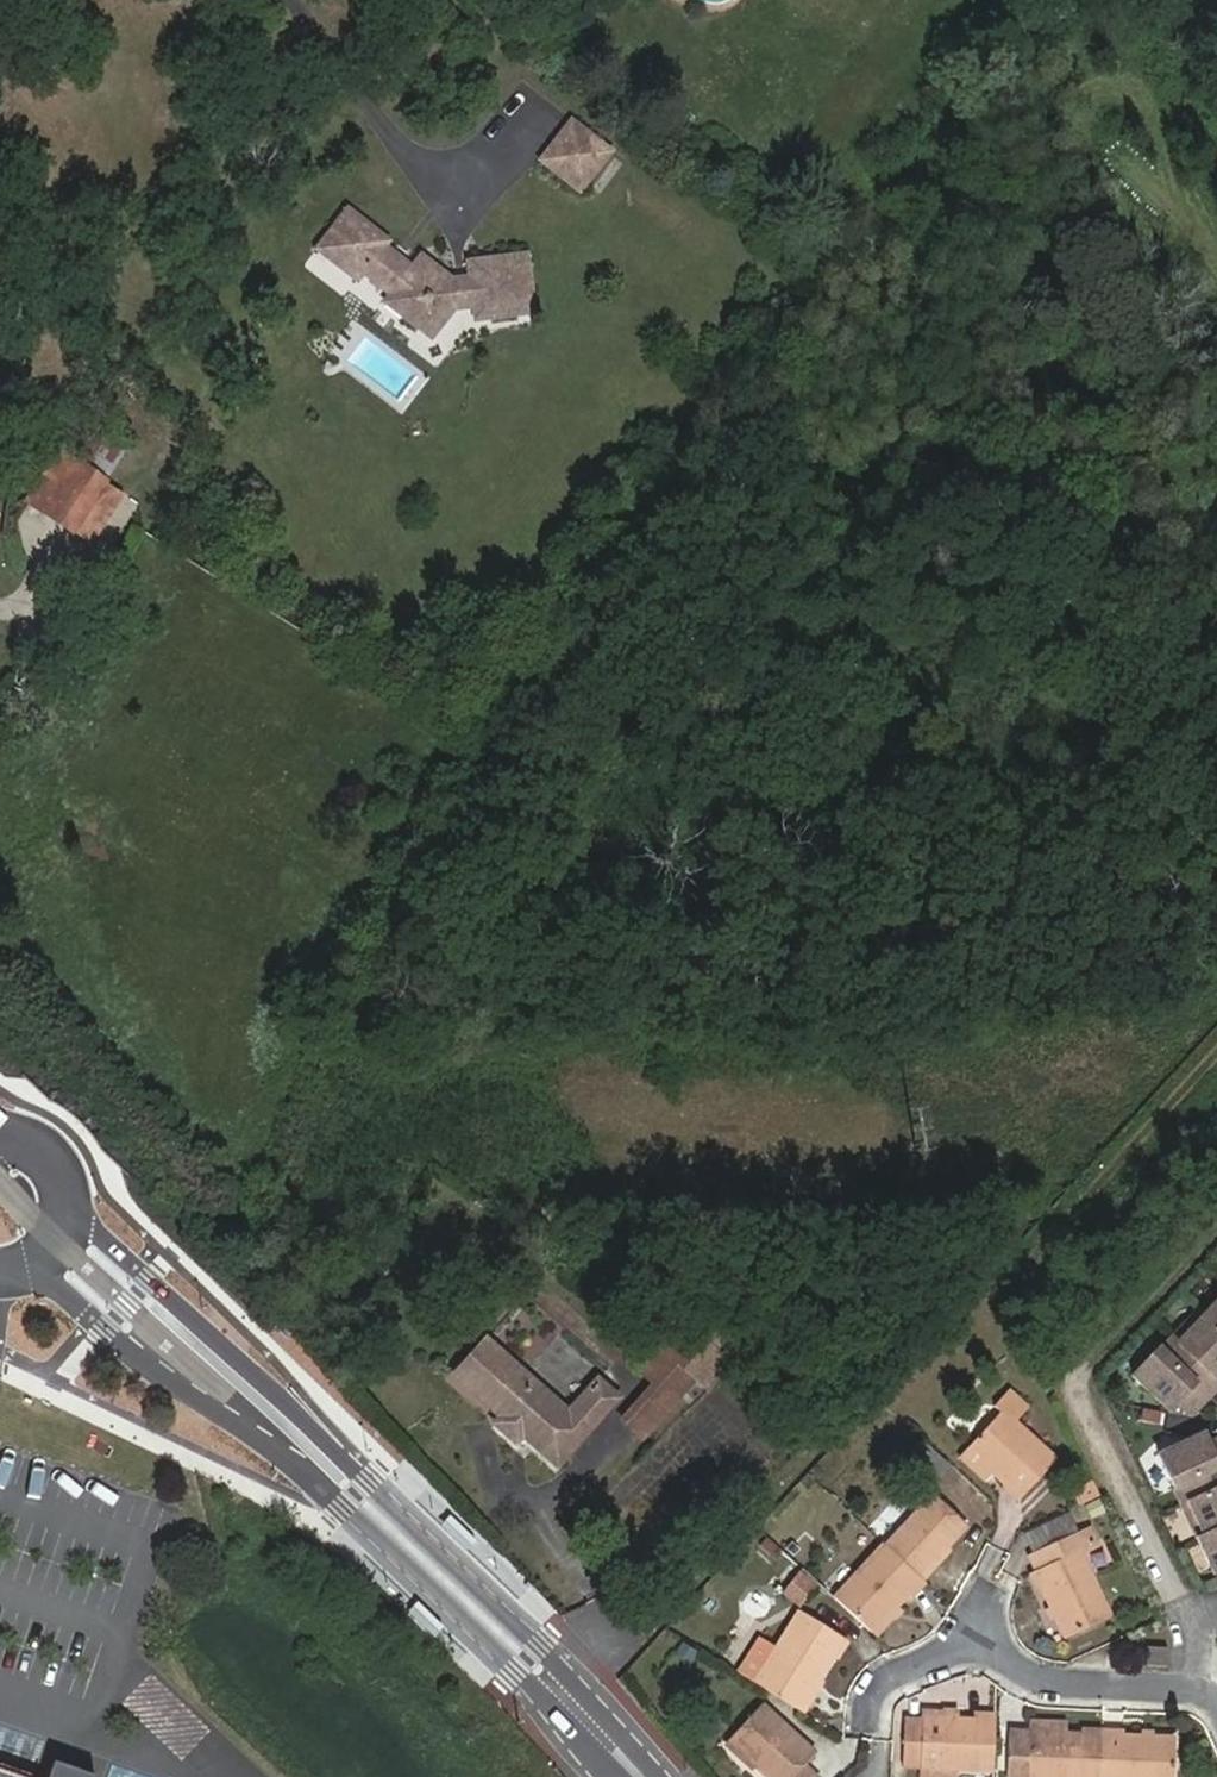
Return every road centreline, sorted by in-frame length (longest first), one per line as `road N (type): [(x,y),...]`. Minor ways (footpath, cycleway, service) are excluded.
road 1 (secondary): [(644,1776),(450,1567),(276,1410),(67,1246)]
road 2 (residential): [(1186,1690),(1074,1688),(1030,1676),(988,1648),(955,1647),(887,1682),(869,1709),(879,1742)]
road 3 (secondary): [(67,1246),(76,1222),(70,1172),(34,1137),(0,1131)]

